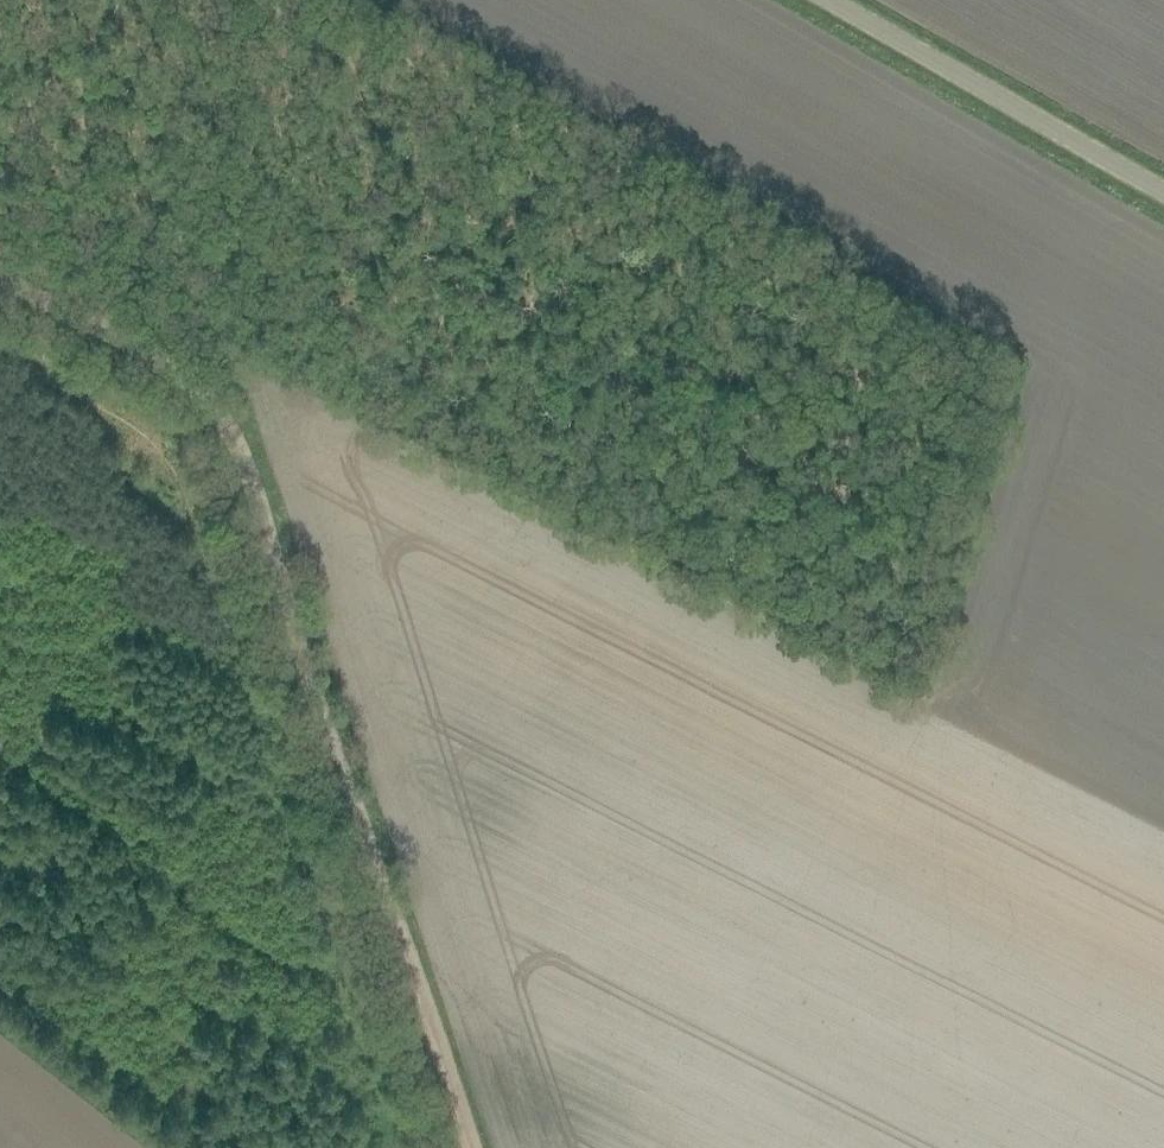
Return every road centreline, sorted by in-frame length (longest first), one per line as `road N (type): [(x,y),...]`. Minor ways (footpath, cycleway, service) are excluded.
road 1 (track): [(460,1147),(239,455),(210,412),(163,367),(0,284)]
road 2 (track): [(400,959),(352,969),(289,964),(233,933),(0,752)]
road 3 (unclassified): [(1163,193),(828,0)]
road 4 (track): [(269,0),(102,336)]

